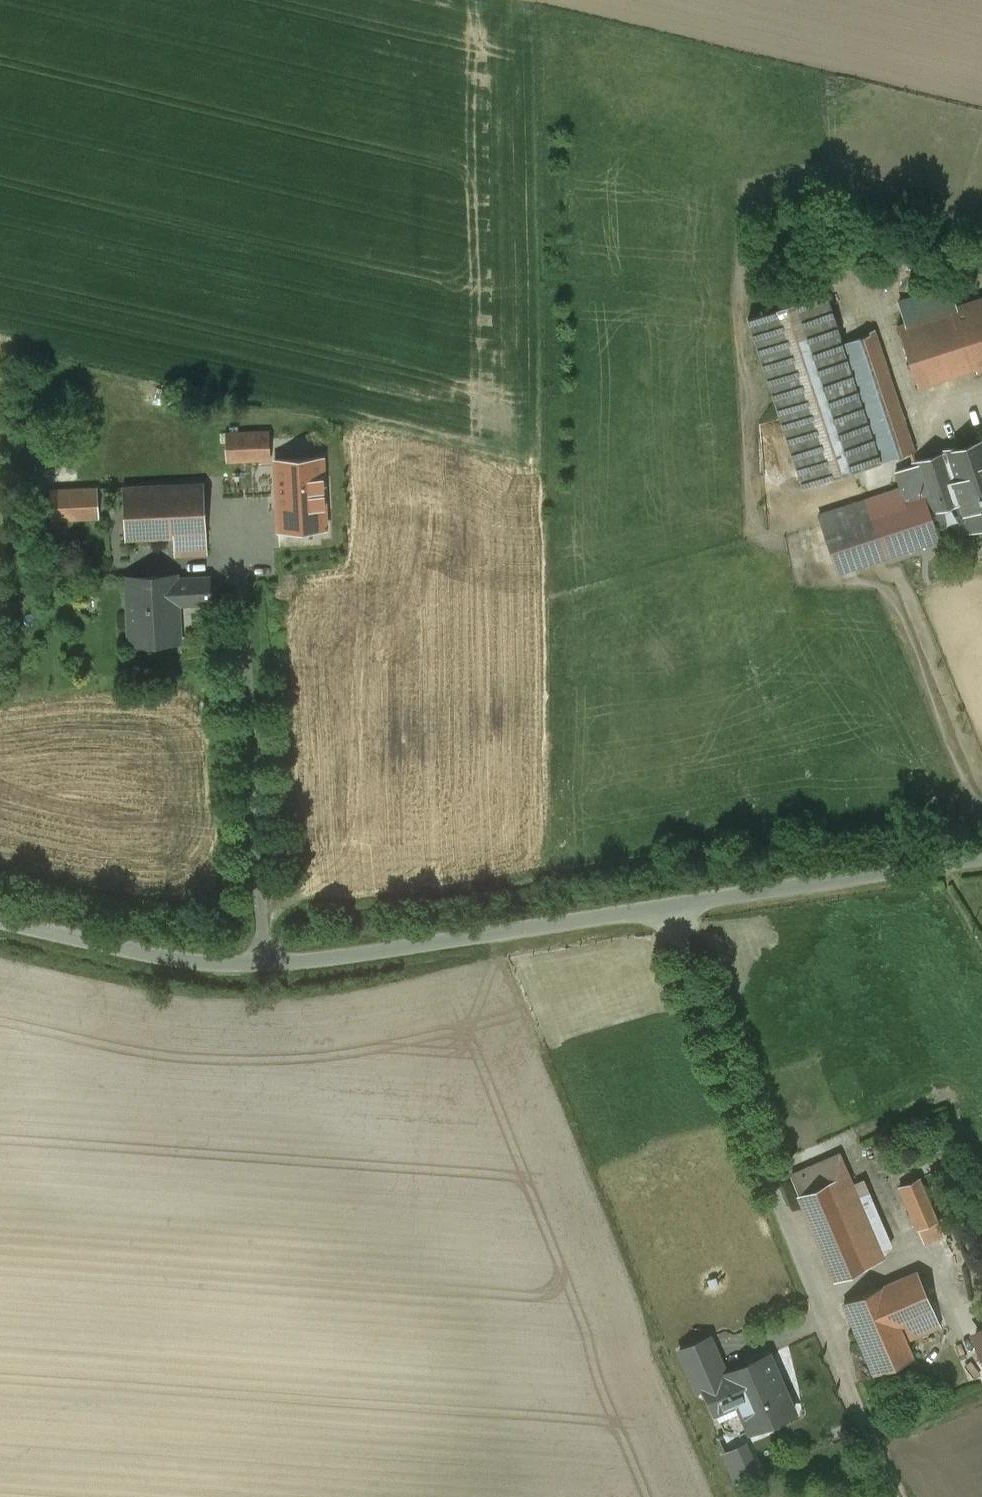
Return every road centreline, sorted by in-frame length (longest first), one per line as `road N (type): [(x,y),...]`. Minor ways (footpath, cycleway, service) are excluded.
road 1 (unclassified): [(0,913),(194,954),(263,958),(981,851)]

